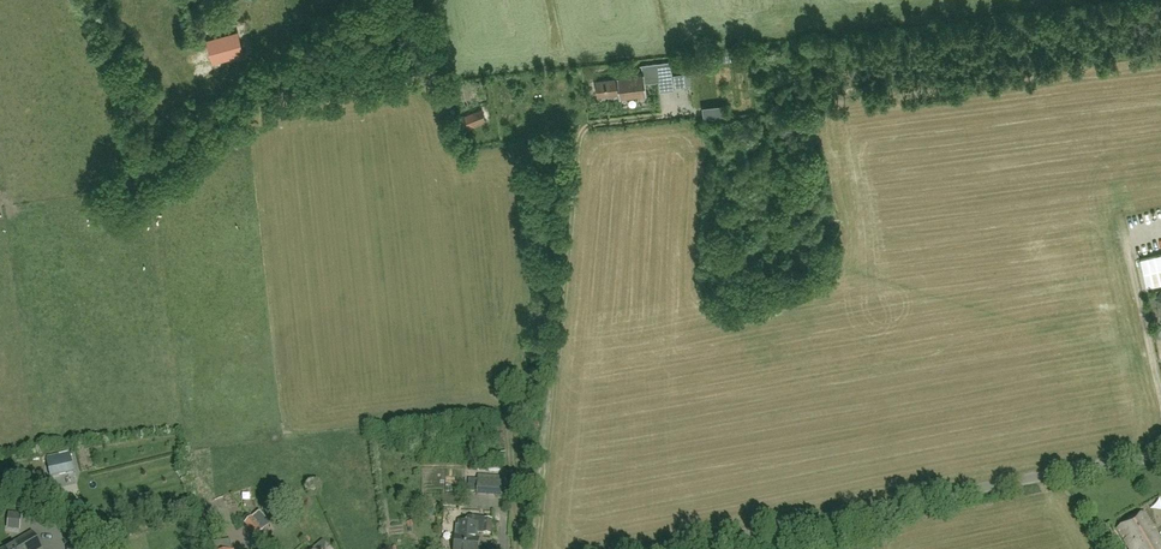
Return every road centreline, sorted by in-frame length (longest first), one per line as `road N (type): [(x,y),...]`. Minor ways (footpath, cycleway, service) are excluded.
road 1 (unclassified): [(1160,458),(669,548)]

